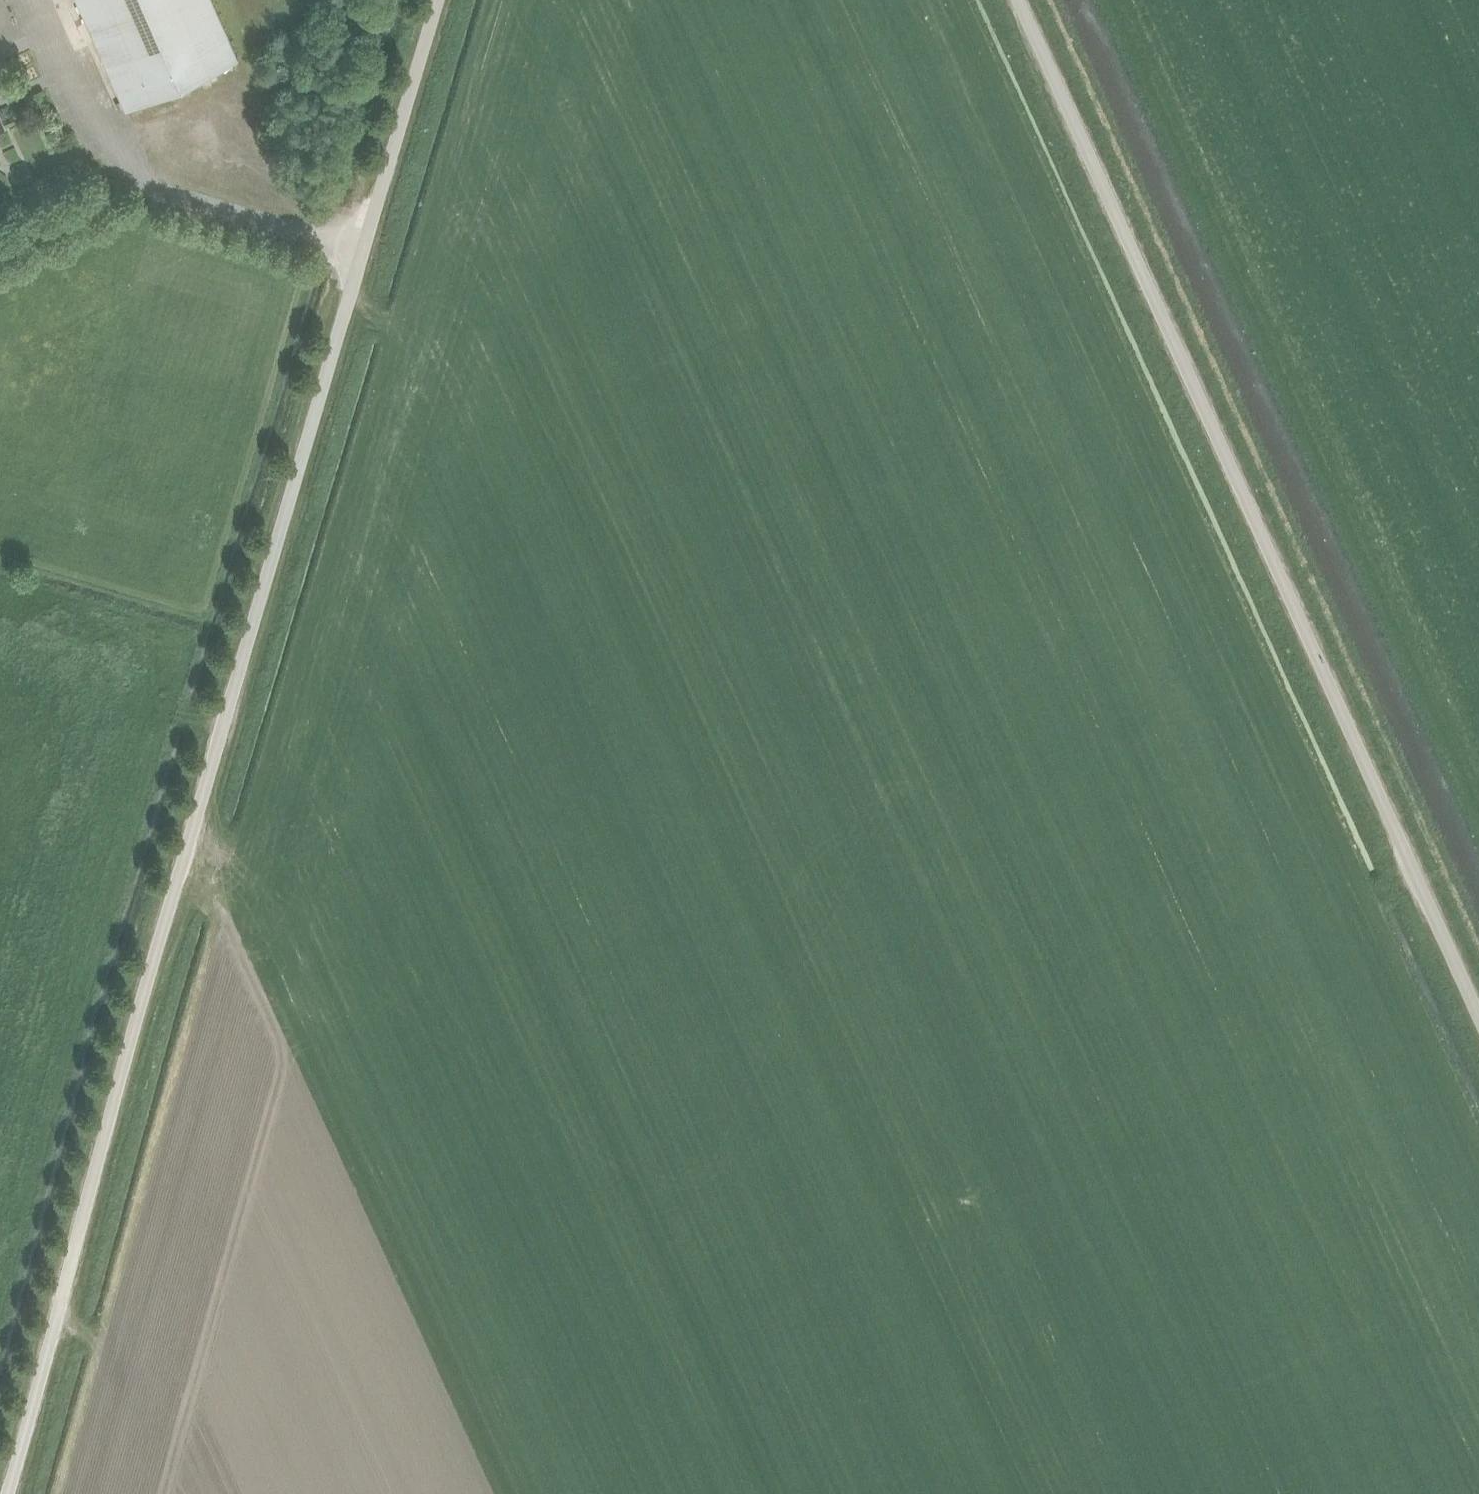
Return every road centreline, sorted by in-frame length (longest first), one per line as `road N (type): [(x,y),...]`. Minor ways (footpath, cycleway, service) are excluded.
road 1 (unclassified): [(8,1493),(165,924),(437,0)]
road 2 (unclassified): [(1478,1014),(1017,0)]

